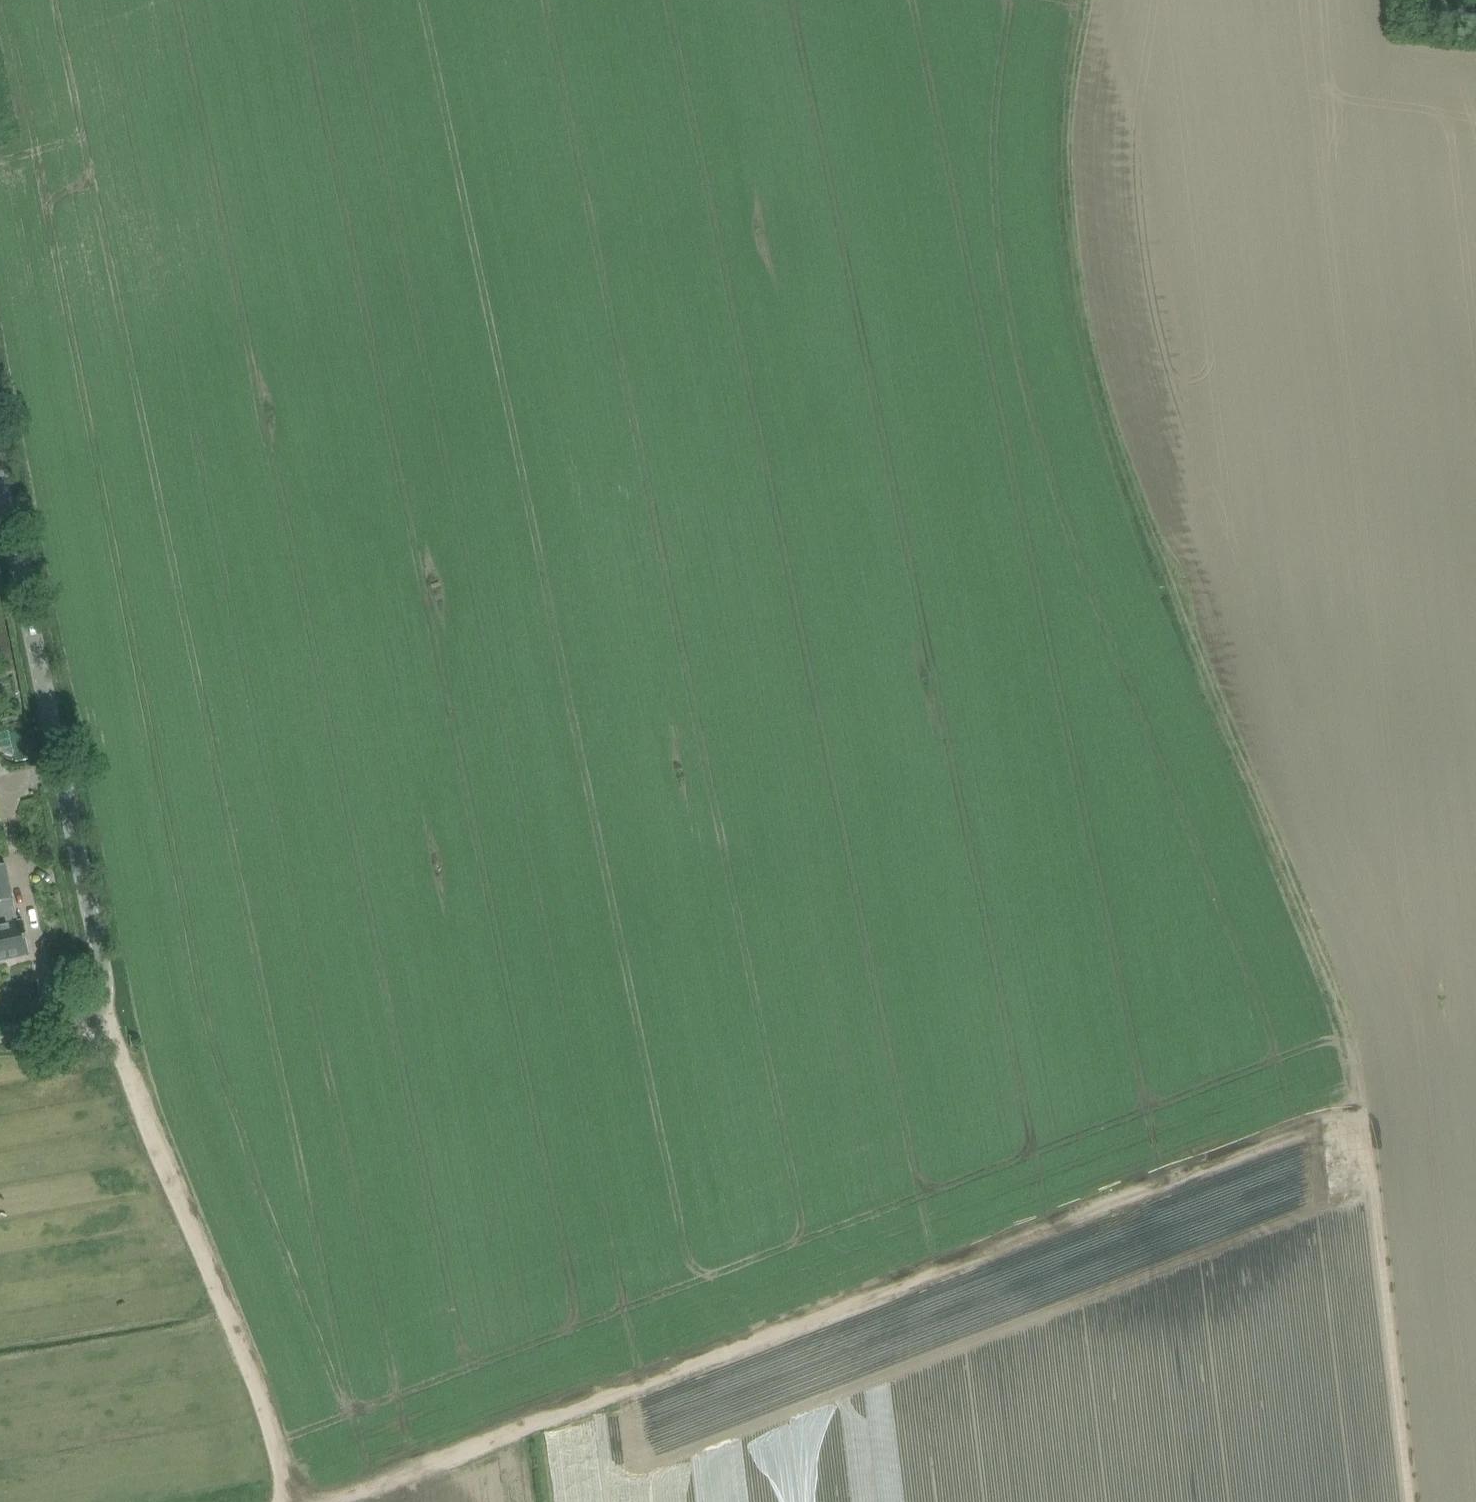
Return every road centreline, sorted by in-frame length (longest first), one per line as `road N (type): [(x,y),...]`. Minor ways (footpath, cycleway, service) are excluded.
road 1 (track): [(313,1501),(1327,1106),(1343,1080),(1338,1013),(1096,356),(1075,226),(1071,94),(1084,0)]
road 2 (unclassified): [(0,1042),(109,1035),(0,539)]
road 3 (track): [(270,1501),(280,1476),(261,1393),(109,1035)]
road 4 (track): [(1343,1080),(1372,1136),(1421,1501)]

